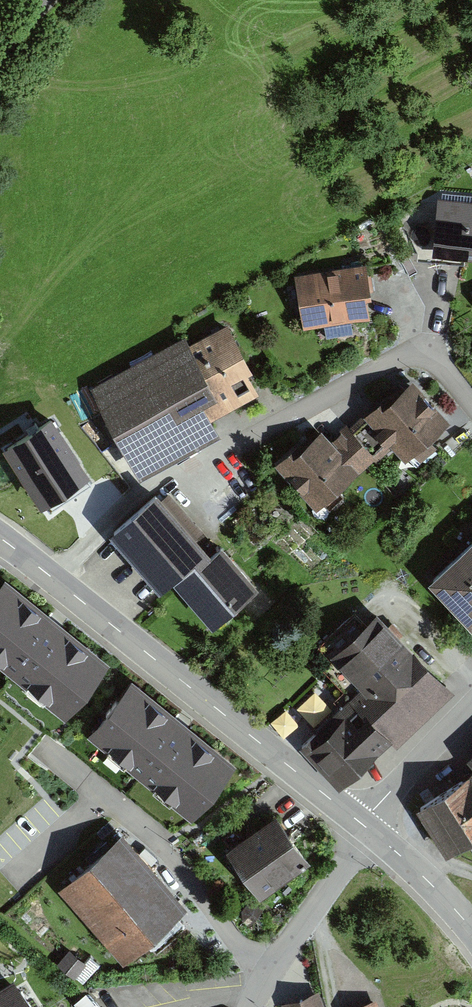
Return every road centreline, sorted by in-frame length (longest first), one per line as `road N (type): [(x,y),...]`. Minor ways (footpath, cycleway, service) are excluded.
road 1 (tertiary): [(360,823),(0,538)]
road 2 (residential): [(471,408),(428,362),(392,361),(142,491)]
road 3 (residential): [(269,970),(239,947),(165,850),(103,796),(19,875)]
road 4 (residential): [(369,830),(269,970)]
road 5 (residential): [(360,823),(471,709)]
road 6 (tertiary): [(471,930),(369,830)]

